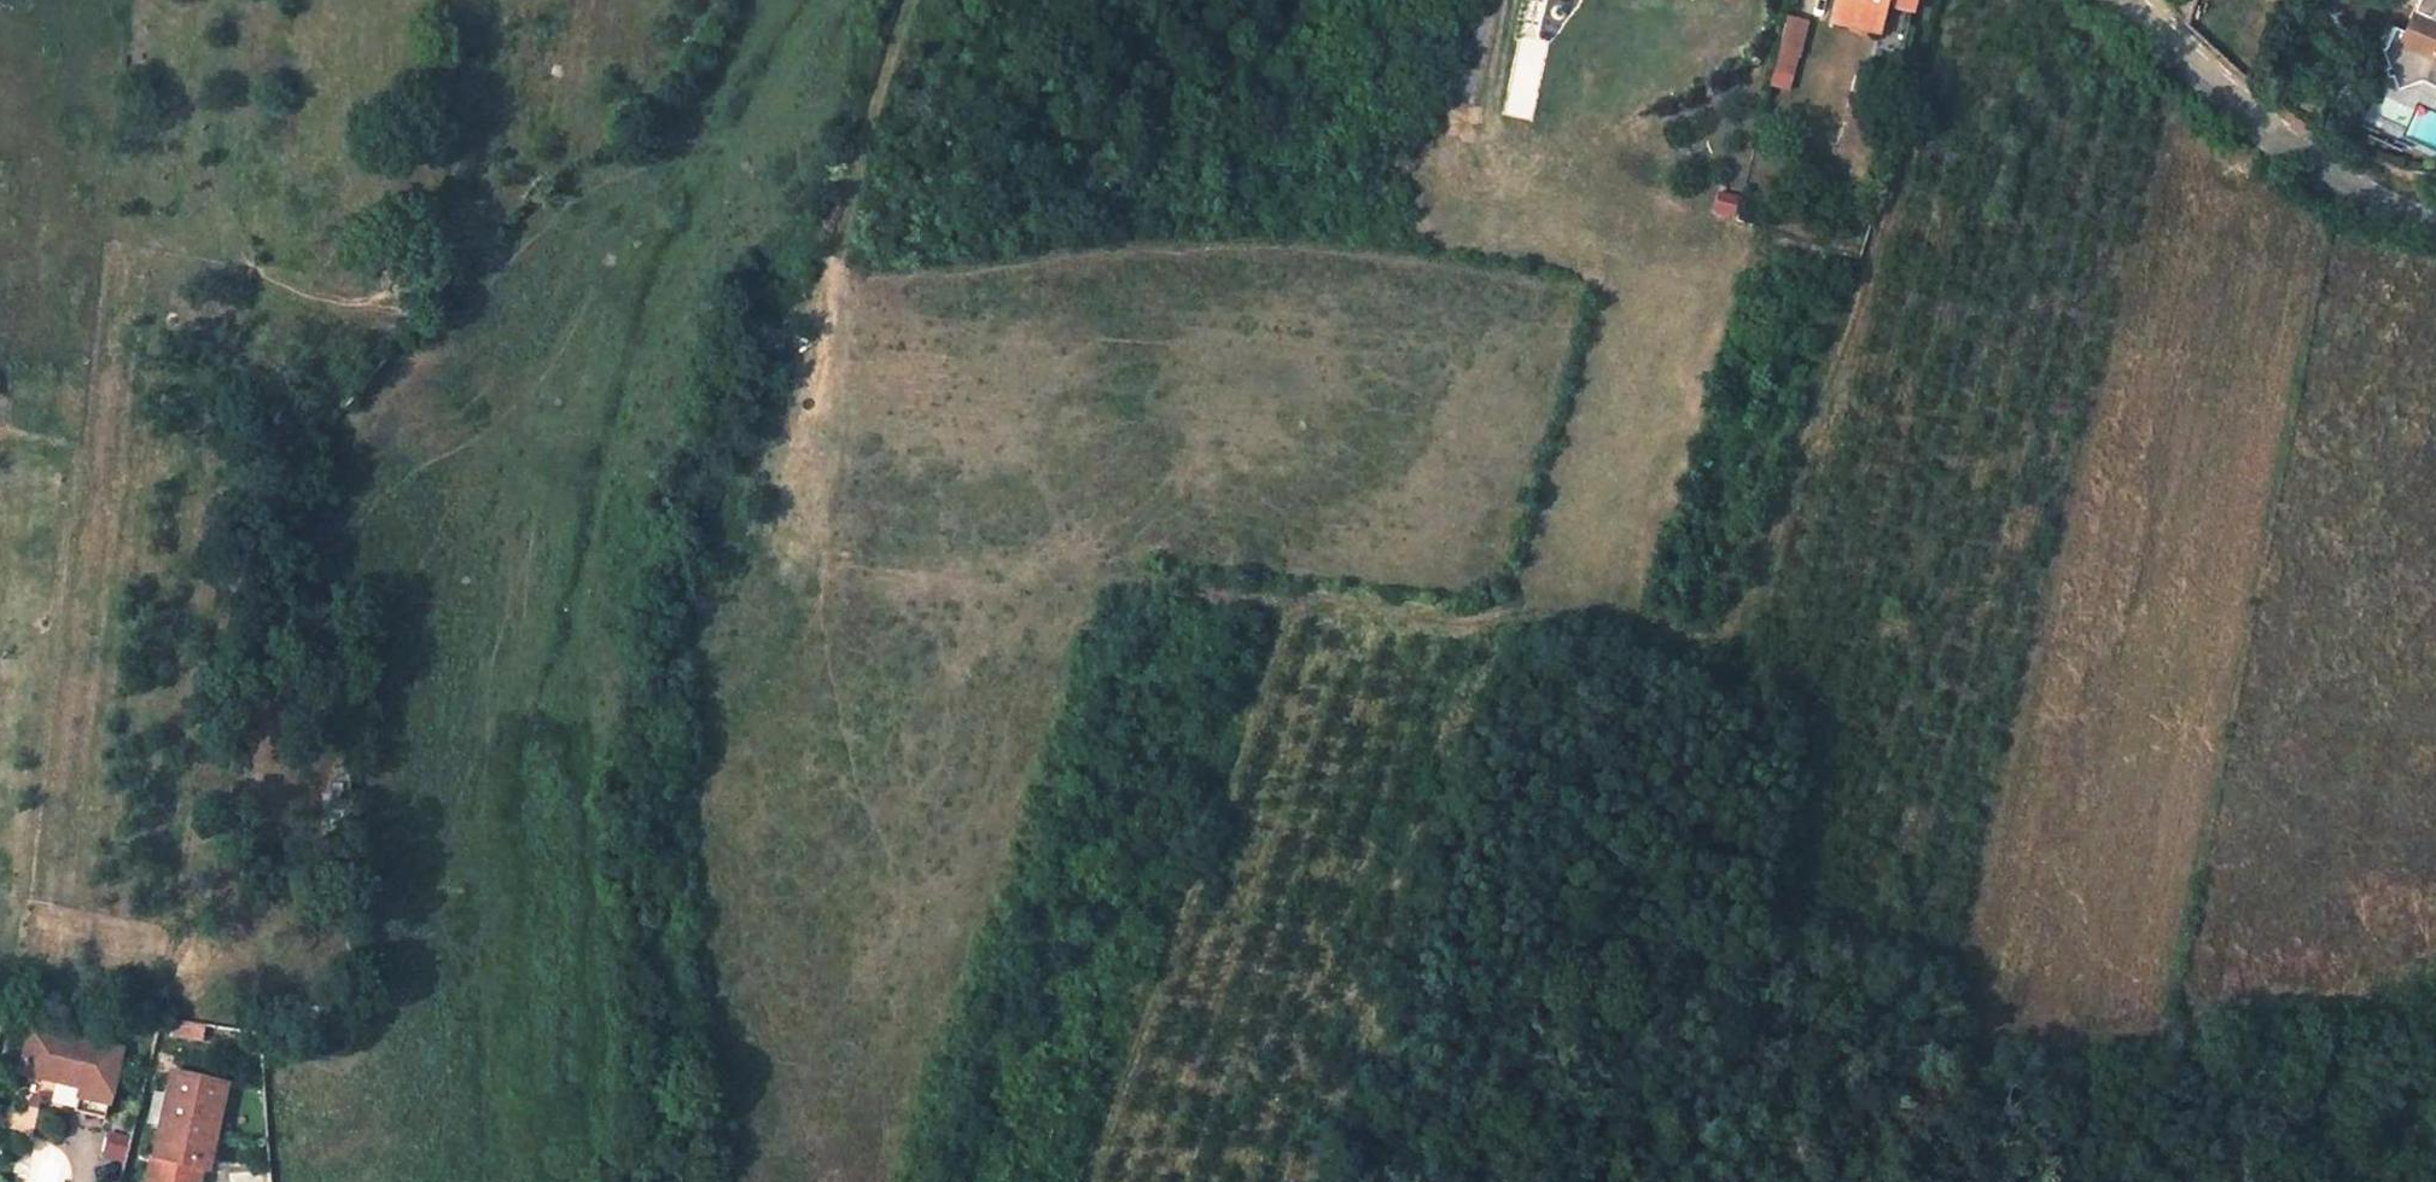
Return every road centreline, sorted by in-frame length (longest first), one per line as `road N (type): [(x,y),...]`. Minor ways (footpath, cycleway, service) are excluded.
road 1 (residential): [(2435,240),(2366,215),(2279,157),(2114,0)]

